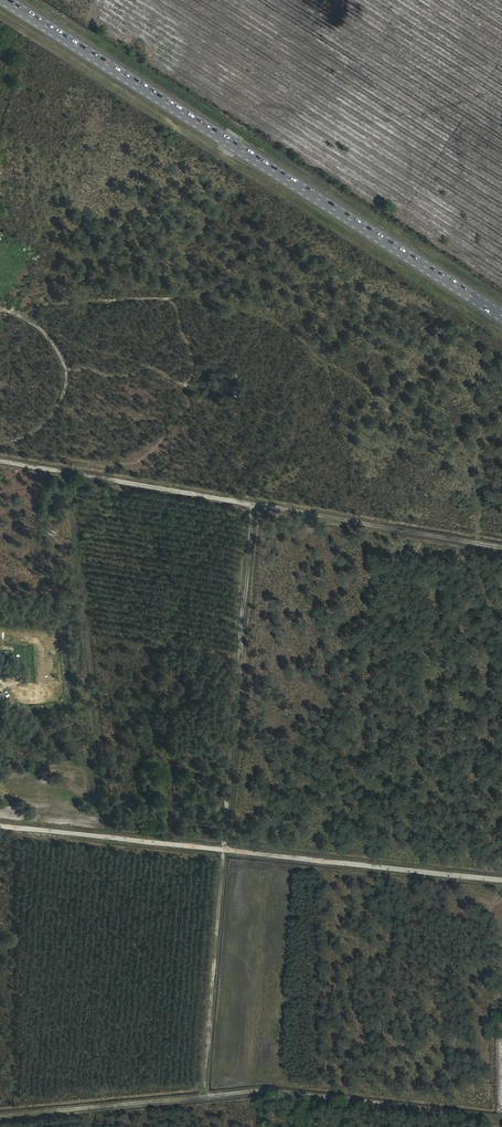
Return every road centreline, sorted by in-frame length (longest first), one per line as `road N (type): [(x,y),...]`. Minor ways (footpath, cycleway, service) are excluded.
road 1 (primary): [(501,314),(7,0)]
road 2 (track): [(501,547),(0,461)]
road 3 (track): [(0,825),(501,880)]
road 4 (track): [(501,1118),(260,1091),(0,1116)]

